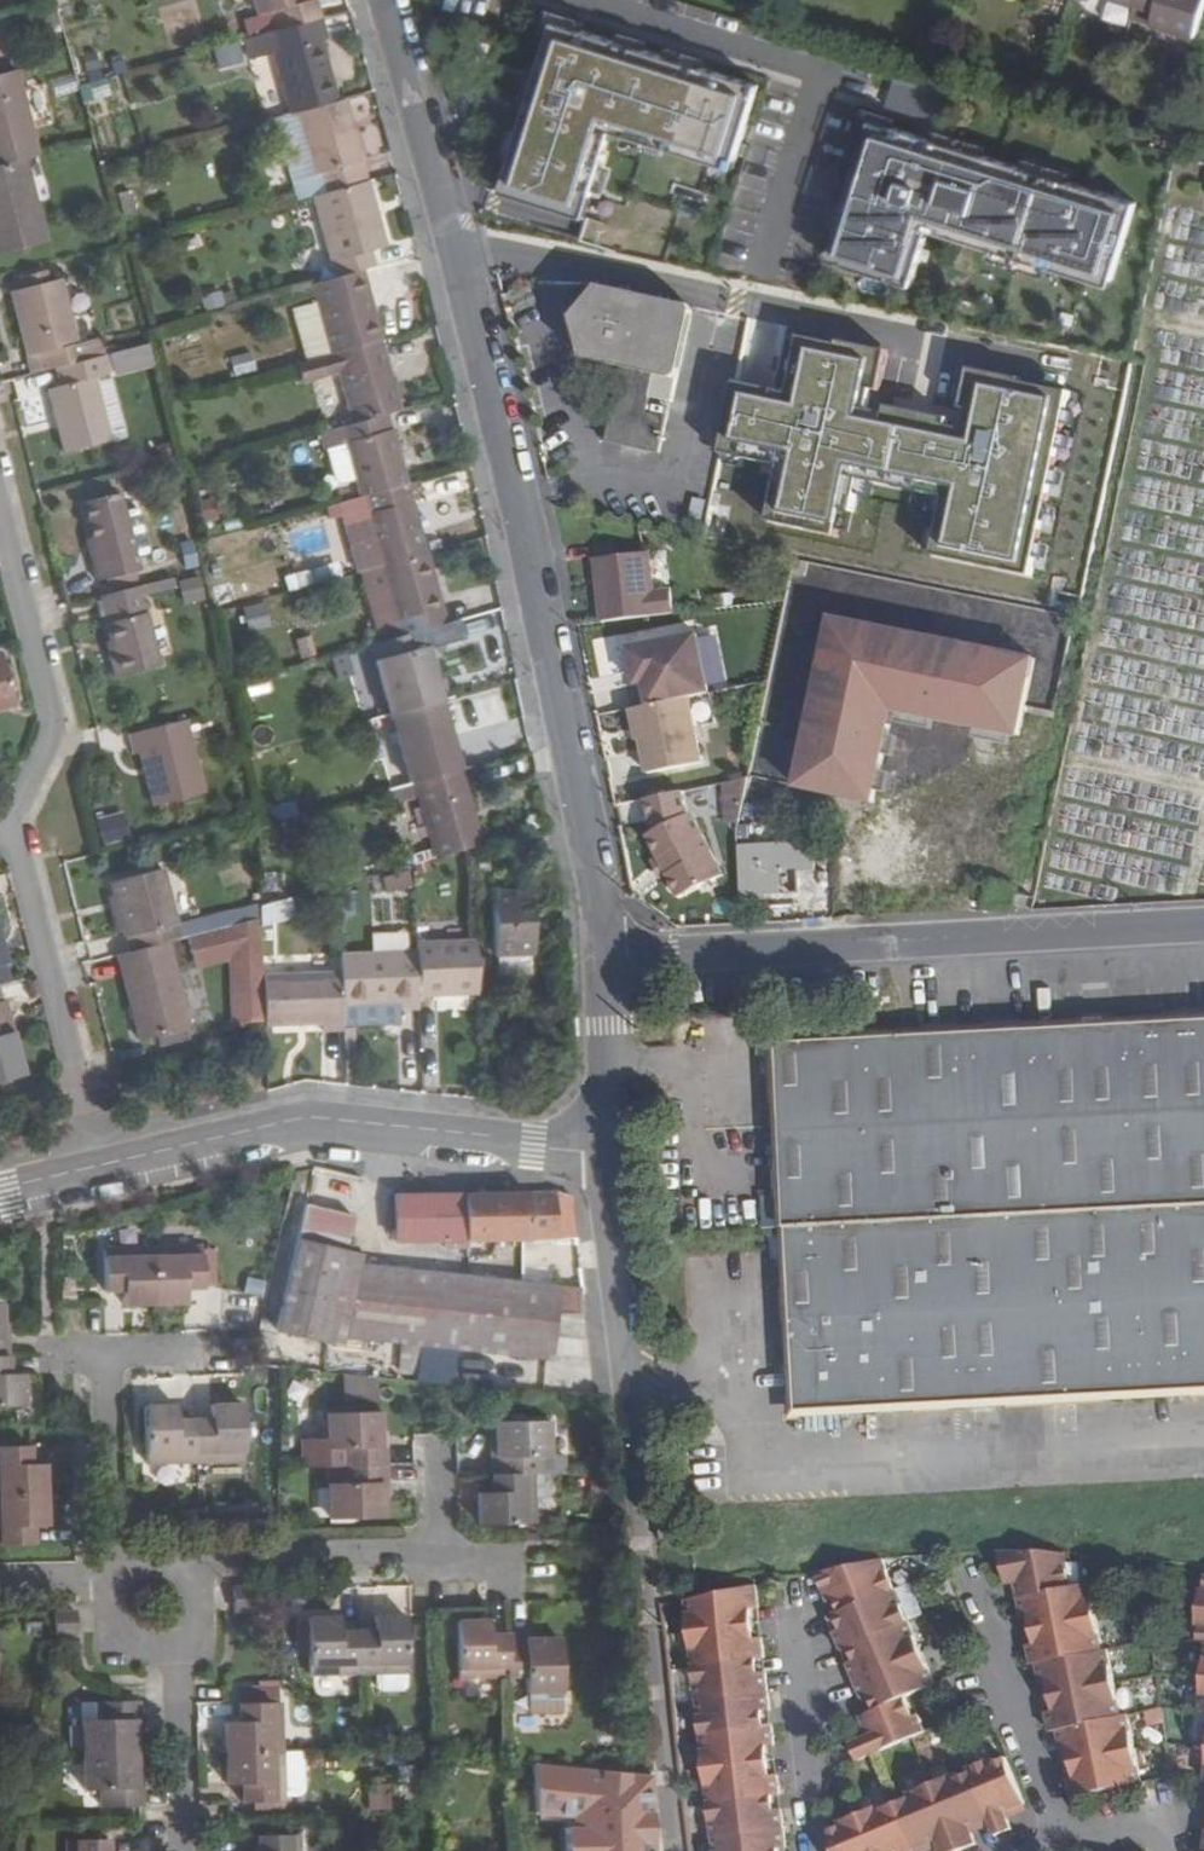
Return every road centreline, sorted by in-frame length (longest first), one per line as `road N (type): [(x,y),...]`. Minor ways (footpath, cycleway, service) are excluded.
road 1 (tertiary): [(385,0),(517,502),(589,835),(604,956)]
road 2 (tertiary): [(604,956),(1203,925)]
road 3 (residential): [(609,1154),(302,1127),(103,1174)]
road 4 (residential): [(14,841),(14,818),(55,727),(0,511)]
road 5 (residential): [(103,1174),(14,841)]
road 6 (residential): [(951,1575),(1007,1697),(1053,1843)]
road 7 (residential): [(609,1154),(637,1426)]
road 8 (residential): [(445,1554),(197,1560)]
road 9 (residential): [(814,1850),(792,1617)]
road 10 (residential): [(102,1562),(97,1355)]
road 11 (residential): [(604,956),(609,1154)]
road 12 (residential): [(176,1850),(170,1655)]
road 13 (residential): [(102,1579),(104,1657),(170,1655)]
road 14 (residential): [(1164,1850),(1154,1818),(1053,1843)]
road 15 (residential): [(170,1655),(199,1654),(197,1560)]

